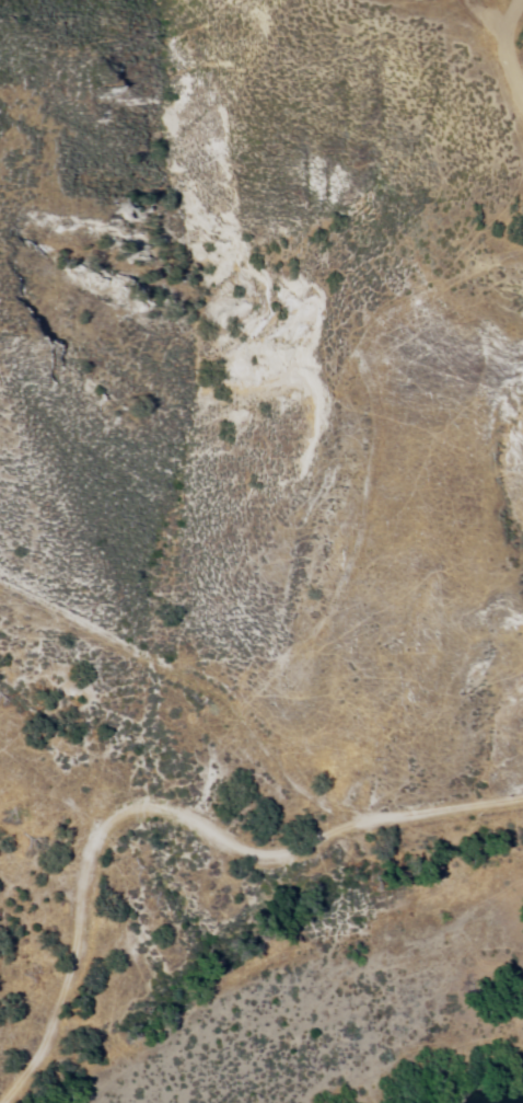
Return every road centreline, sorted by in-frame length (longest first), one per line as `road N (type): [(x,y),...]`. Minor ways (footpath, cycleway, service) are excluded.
road 1 (residential): [(5,1102),(44,1049),(74,965),(91,845),(118,806),(144,800),(248,847),(286,851),(367,814),(522,792)]
road 2 (track): [(235,709),(330,612),(359,547),(383,423),(357,356),(377,321),(495,261),(522,257)]
road 3 (track): [(338,825),(235,709),(153,656),(0,581)]

